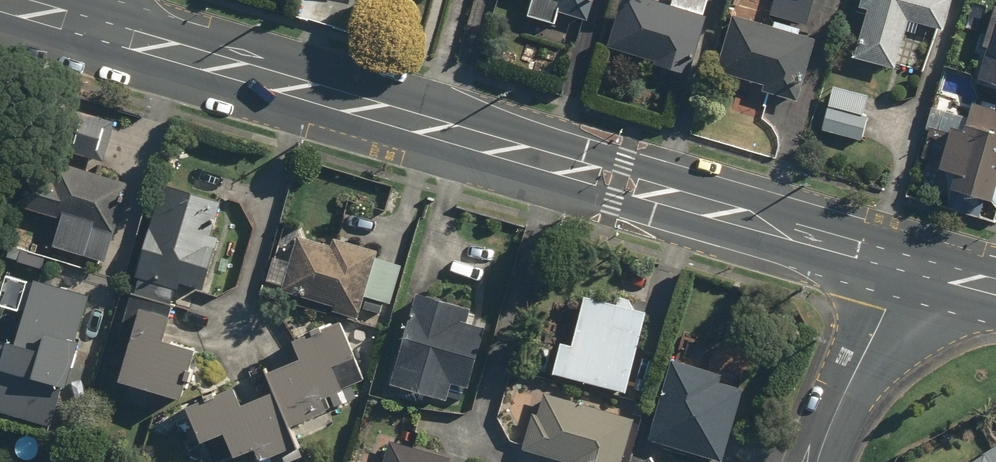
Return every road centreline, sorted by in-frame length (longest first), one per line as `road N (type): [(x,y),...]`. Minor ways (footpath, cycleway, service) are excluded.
road 1 (tertiary): [(505,147),(97,29)]
road 2 (tertiary): [(728,212),(595,185),(505,147)]
road 3 (tertiary): [(505,147),(624,170),(728,212)]
road 4 (residential): [(910,266),(817,461)]
road 5 (tertiary): [(910,266),(728,212)]

